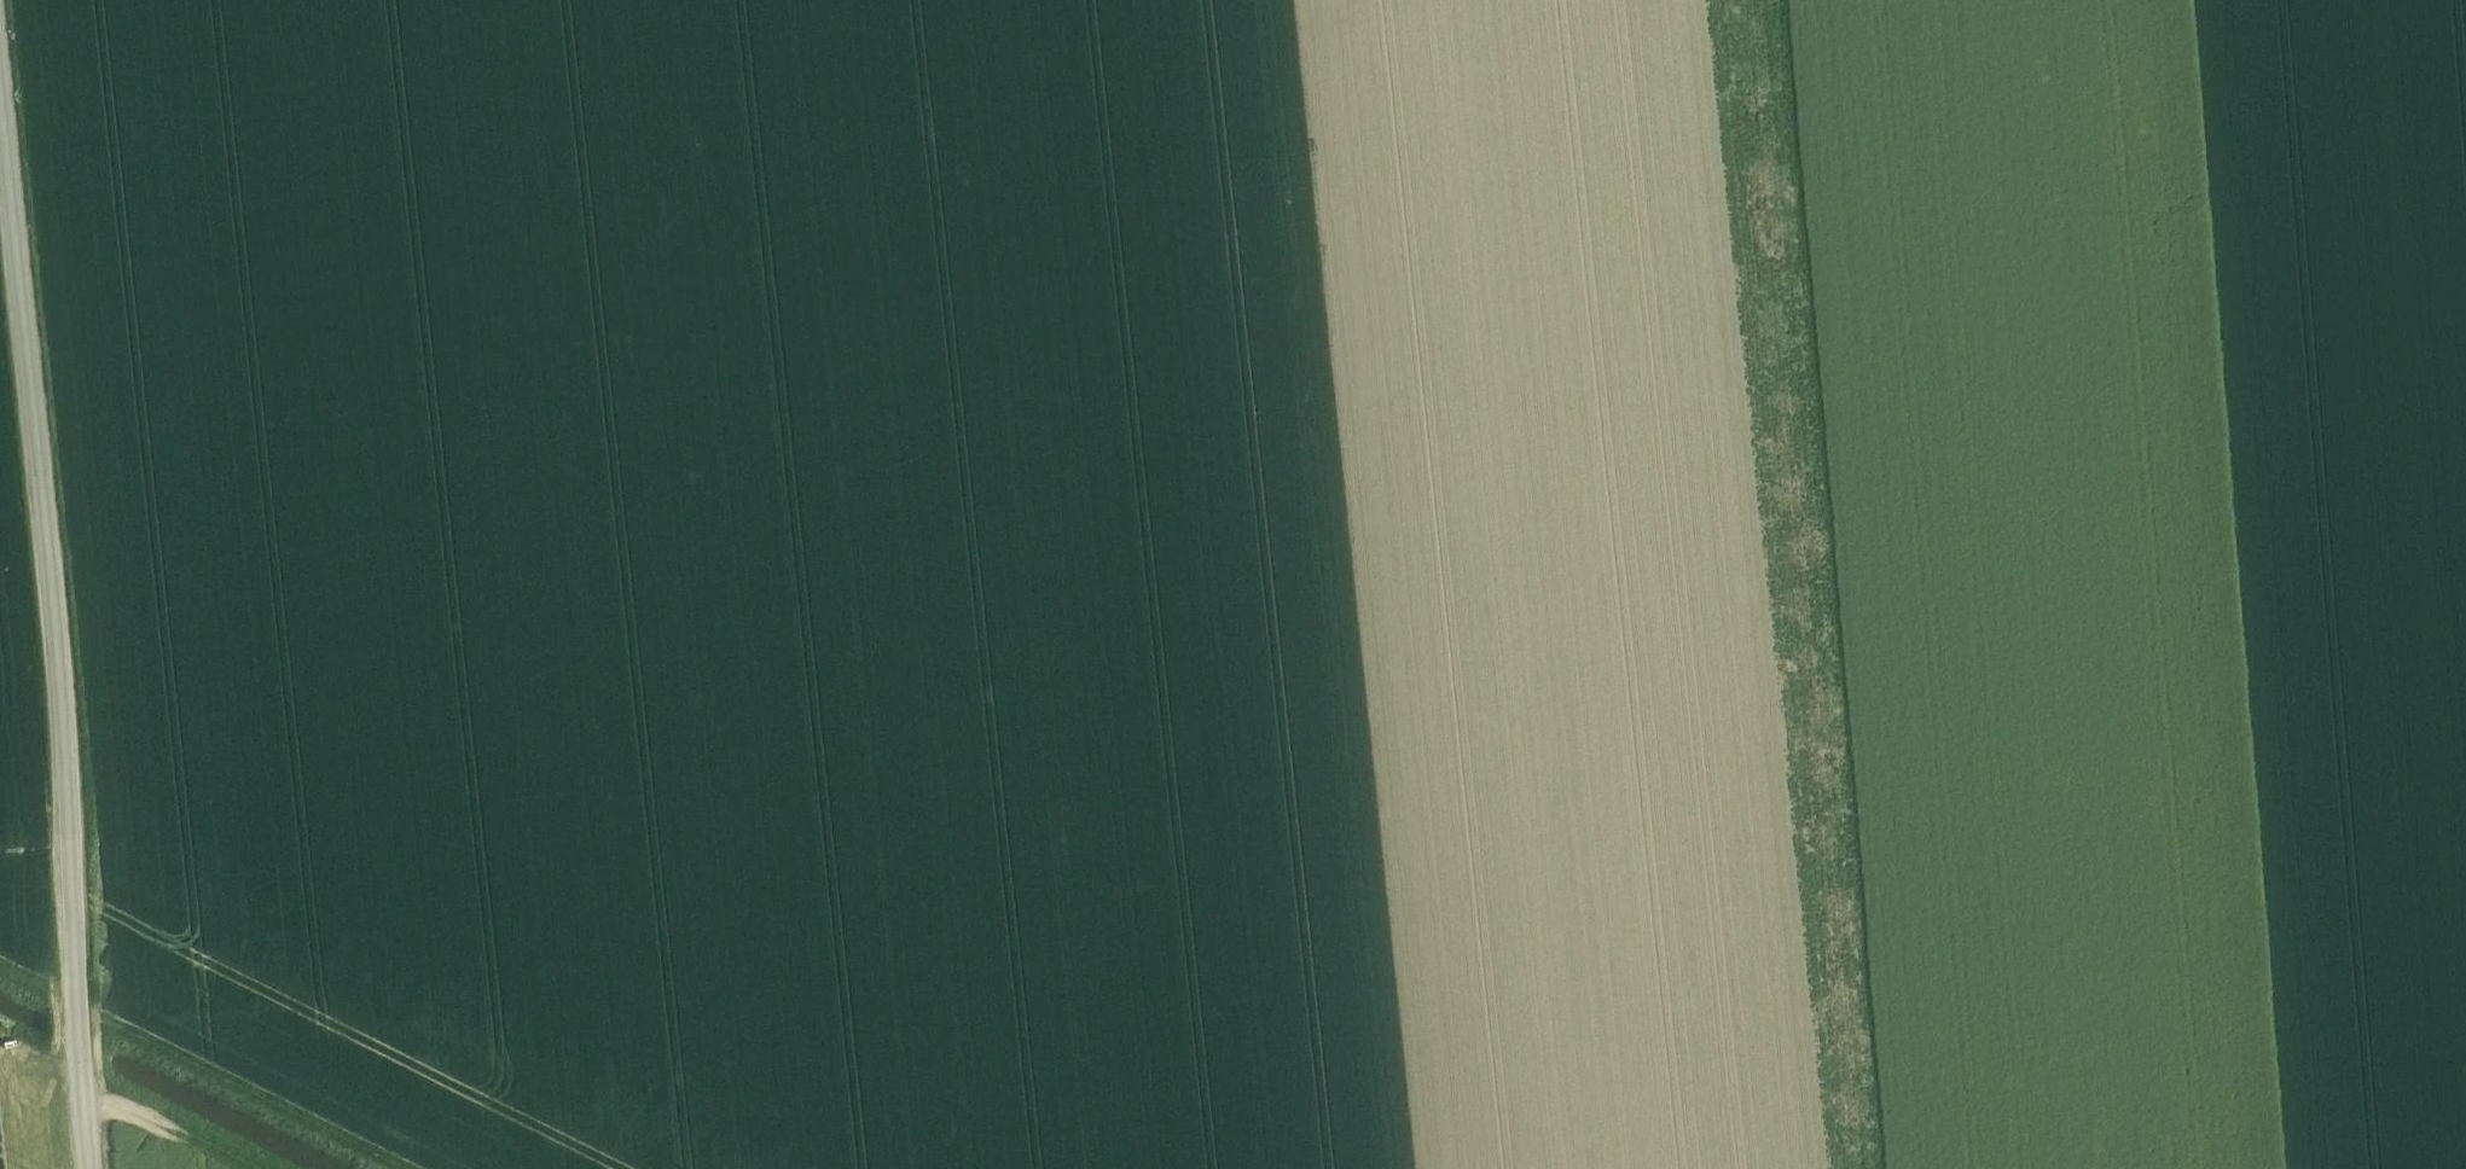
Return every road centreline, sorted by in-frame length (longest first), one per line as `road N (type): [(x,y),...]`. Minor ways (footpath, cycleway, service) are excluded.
road 1 (tertiary): [(92,1168),(56,644),(0,106)]

